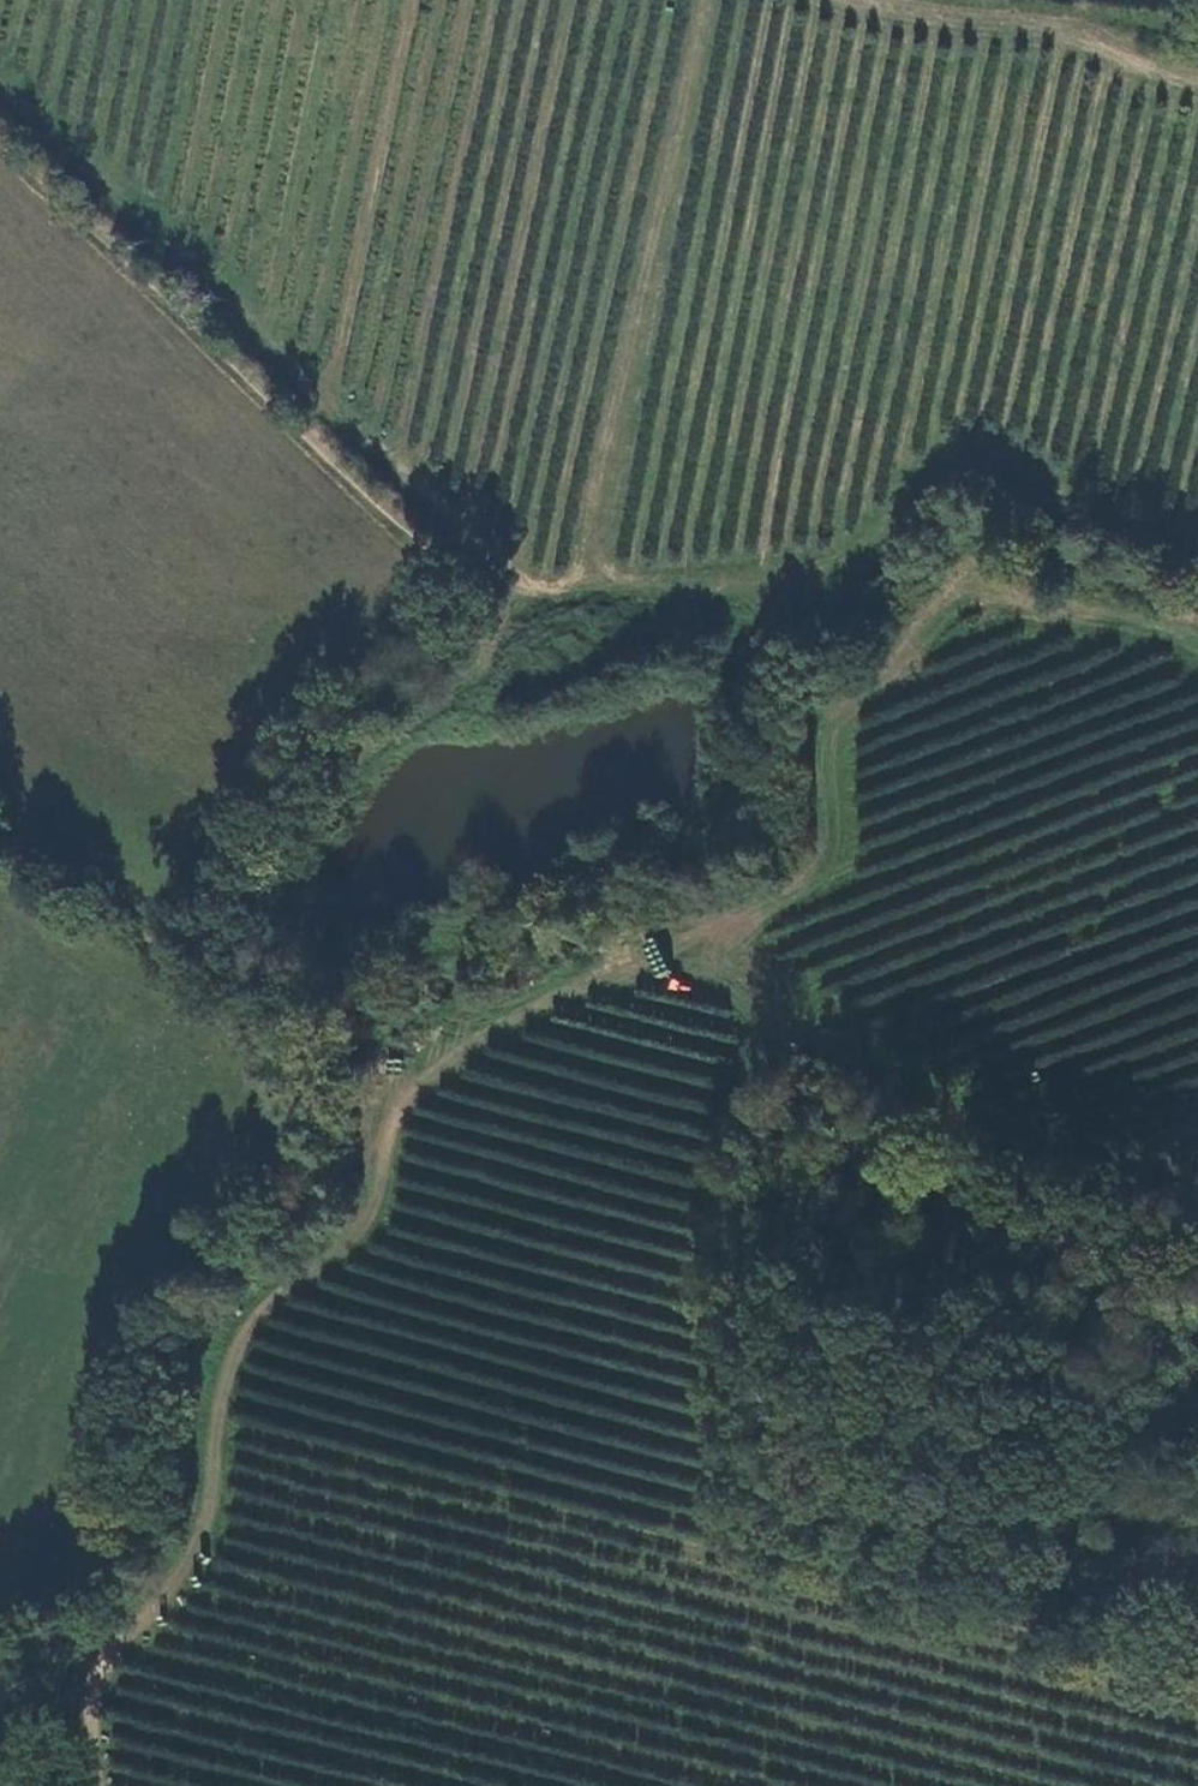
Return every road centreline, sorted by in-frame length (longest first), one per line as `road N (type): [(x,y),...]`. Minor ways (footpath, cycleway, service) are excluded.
road 1 (track): [(709,0),(587,579)]
road 2 (track): [(1197,1186),(1103,1188),(702,968)]
road 3 (track): [(874,0),(923,15),(1052,27),(1108,53),(1197,70)]

